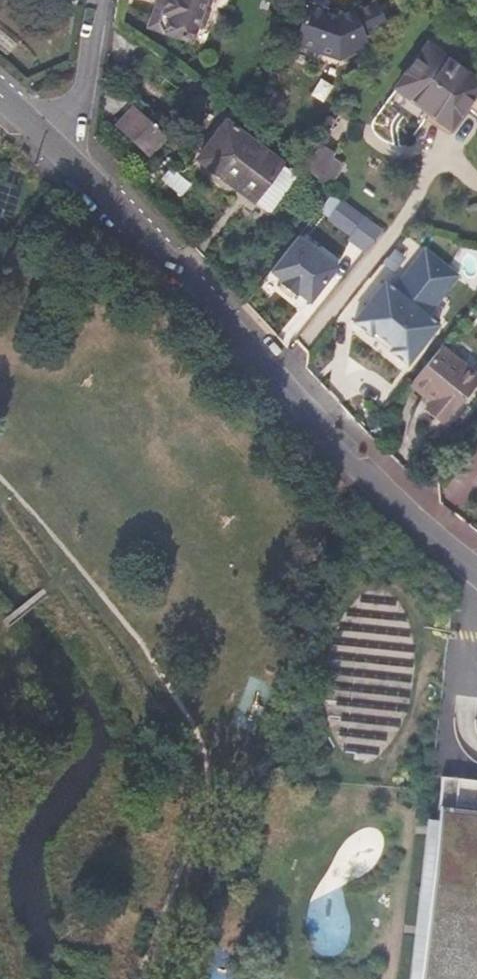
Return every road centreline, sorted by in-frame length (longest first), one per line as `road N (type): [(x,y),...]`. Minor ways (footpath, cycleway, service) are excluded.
road 1 (residential): [(476,573),(342,454),(70,159)]
road 2 (residential): [(70,159),(100,0)]

